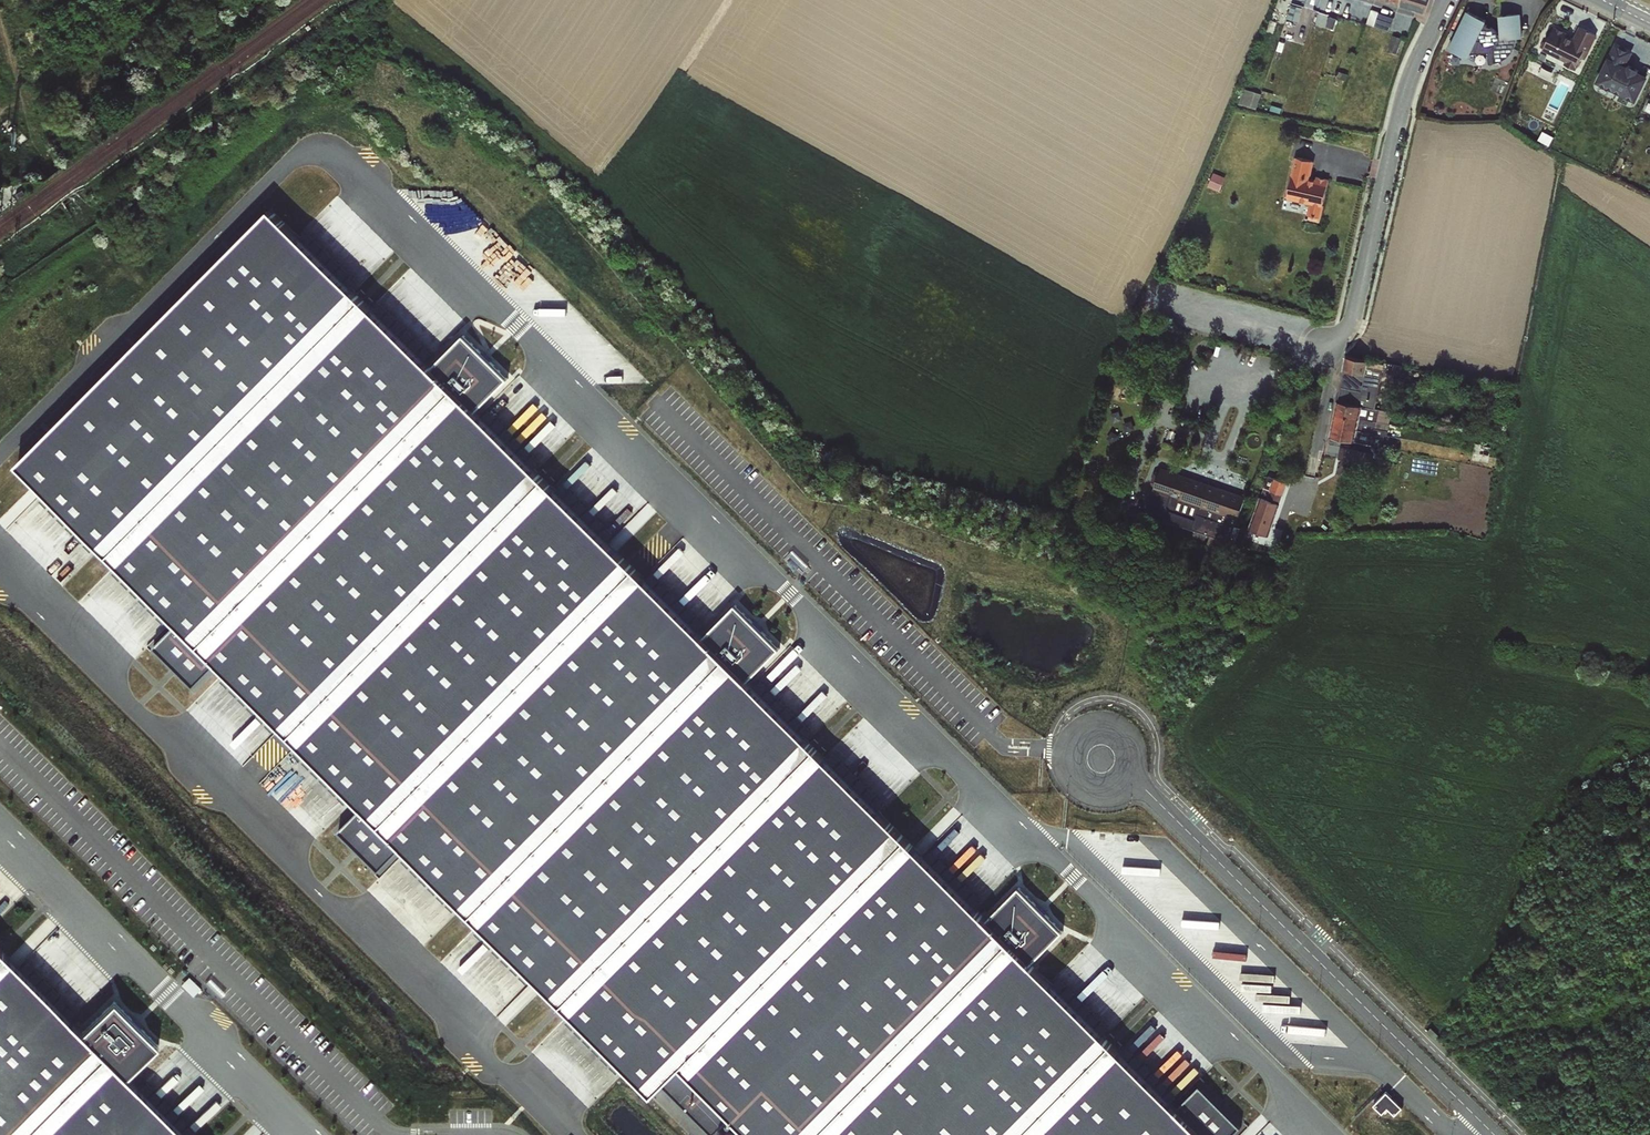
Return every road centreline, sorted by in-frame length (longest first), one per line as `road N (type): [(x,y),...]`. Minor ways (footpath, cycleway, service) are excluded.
road 1 (unclassified): [(1129,776),(1493,1134)]
road 2 (residential): [(1434,19),(1406,79),(1349,327),(1324,349)]

